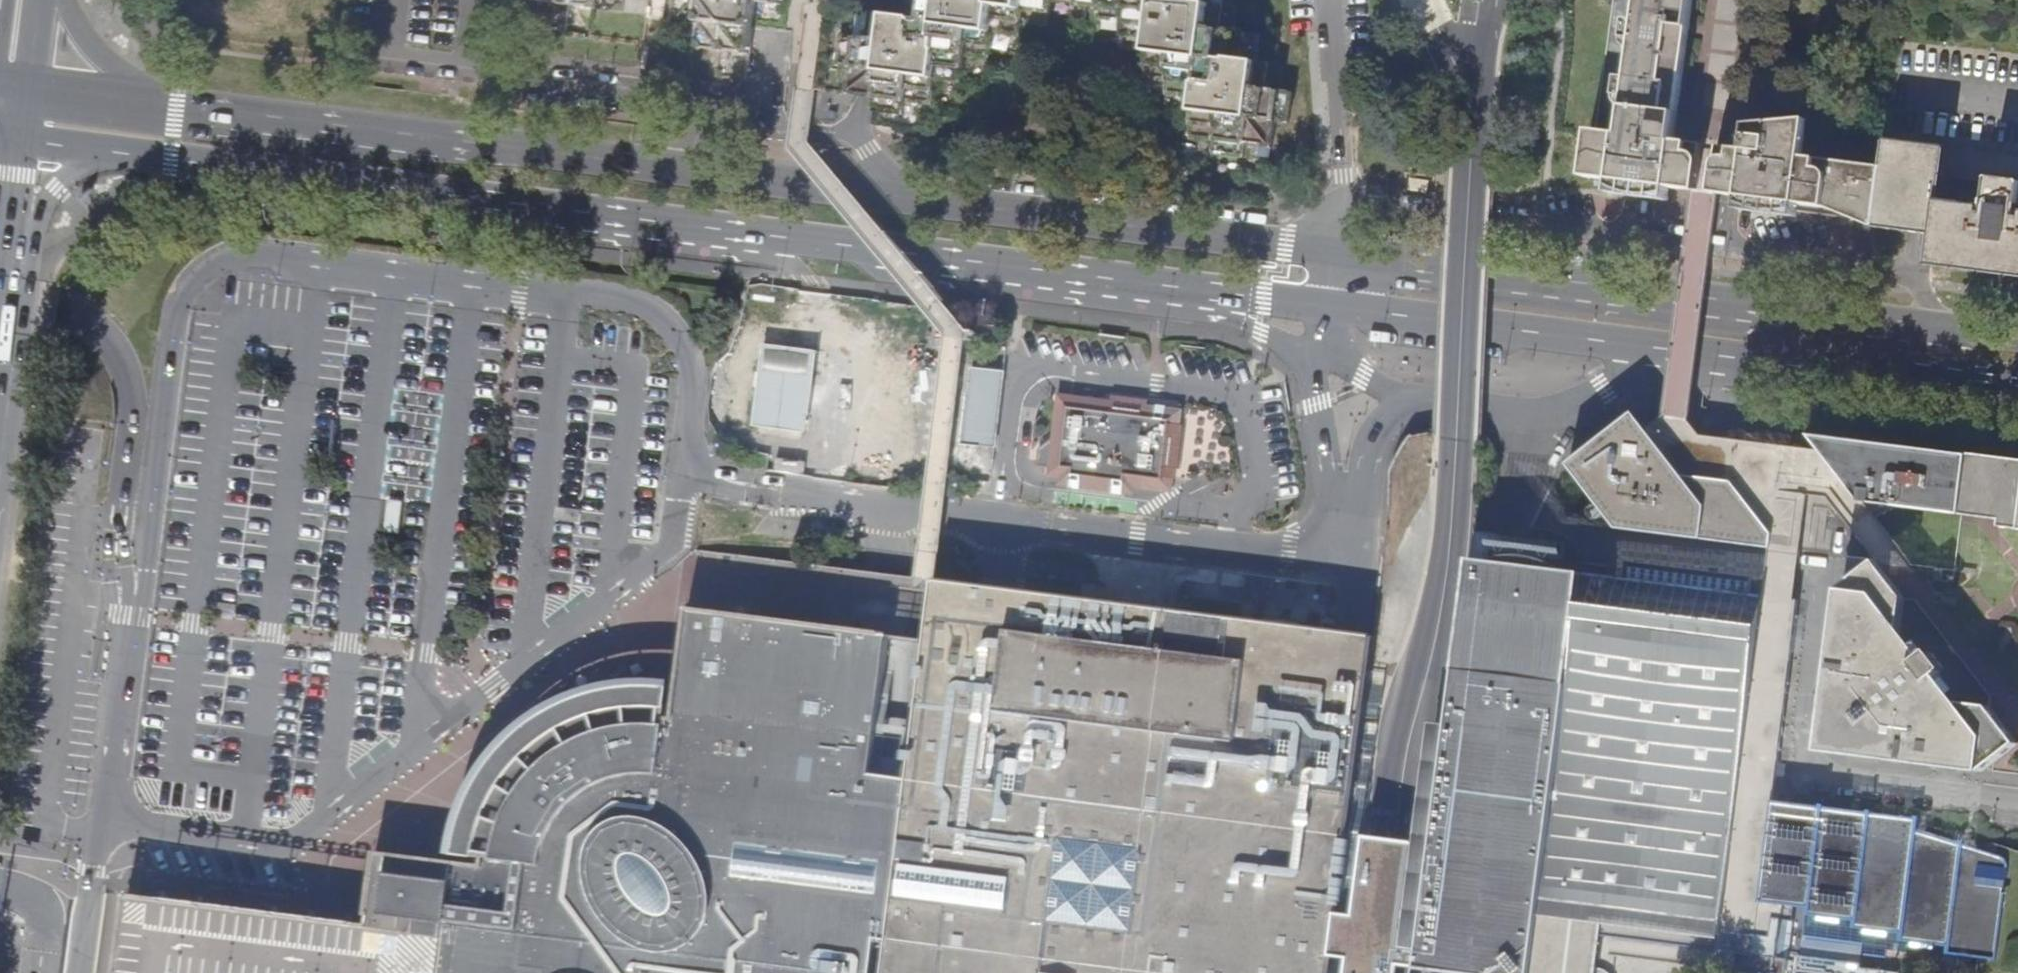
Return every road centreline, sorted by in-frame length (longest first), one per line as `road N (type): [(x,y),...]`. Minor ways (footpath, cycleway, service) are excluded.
road 1 (secondary): [(1324,255),(660,167),(171,114)]
road 2 (secondary): [(144,154),(1075,279)]
road 3 (unclassified): [(0,302),(60,310),(81,321),(108,353),(127,415),(118,563),(128,617),(73,972)]
road 4 (secondary): [(2017,341),(1324,255)]
road 5 (unclassified): [(1291,554),(833,504)]
road 6 (unclassified): [(1307,972),(1353,583)]
road 7 (secondary): [(1658,352),(2017,397)]
road 8 (secondary): [(1318,308),(1658,352)]
road 9 (unclassified): [(1402,402),(1574,418),(1658,352)]
road 10 (unclassified): [(1075,279),(1306,360)]
road 11 (secondary): [(1075,279),(1318,308)]
road 12 (unclassified): [(1353,583),(1363,480),(1378,427),(1402,402)]
road 13 (secondary): [(11,244),(83,168),(144,154)]
road 14 (unclassified): [(833,504),(801,488),(727,474),(685,450)]
road 15 (secondary): [(171,114),(99,56),(63,0)]
road 16 (unclassified): [(833,504),(680,490)]
road 17 (secondary): [(171,114),(27,91)]
road 18 (secondary): [(21,137),(144,154)]
road 19 (residential): [(0,882),(46,900),(45,972)]

